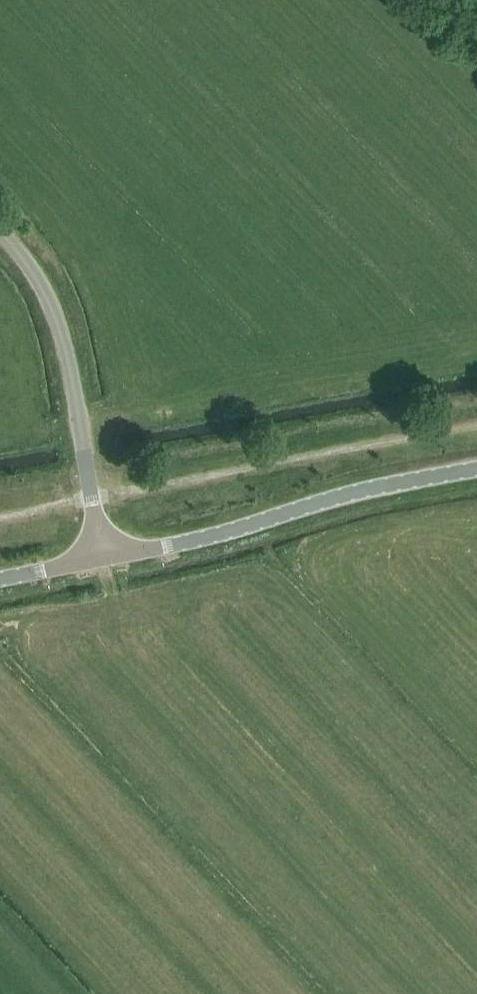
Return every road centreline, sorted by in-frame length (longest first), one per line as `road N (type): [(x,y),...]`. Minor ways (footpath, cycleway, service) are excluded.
road 1 (unclassified): [(476,470),(106,559)]
road 2 (unclassified): [(106,559),(62,324),(0,229)]

